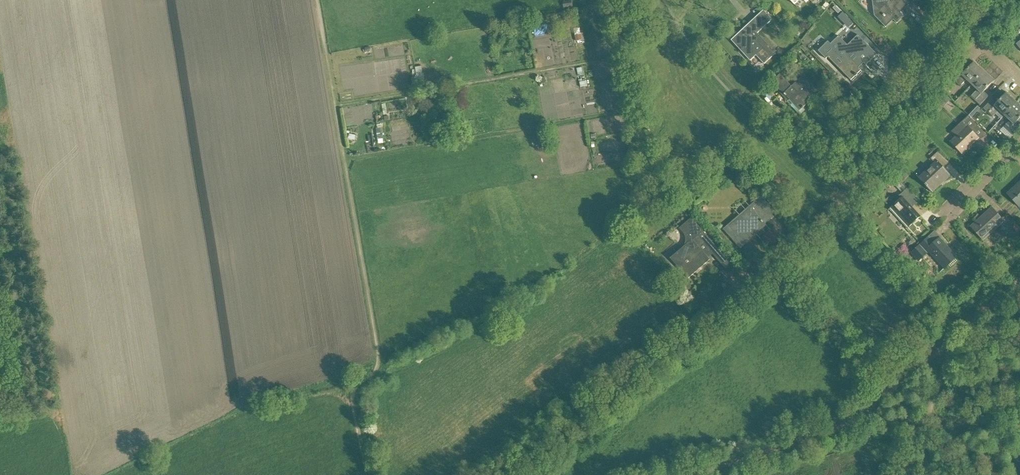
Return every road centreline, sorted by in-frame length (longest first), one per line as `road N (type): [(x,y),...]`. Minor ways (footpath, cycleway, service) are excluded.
road 1 (track): [(316,0),(377,357),(351,400),(367,474)]
road 2 (unclassified): [(757,277),(854,187),(955,14)]
road 3 (track): [(1019,279),(859,416)]
road 4 (track): [(859,416),(691,474)]

